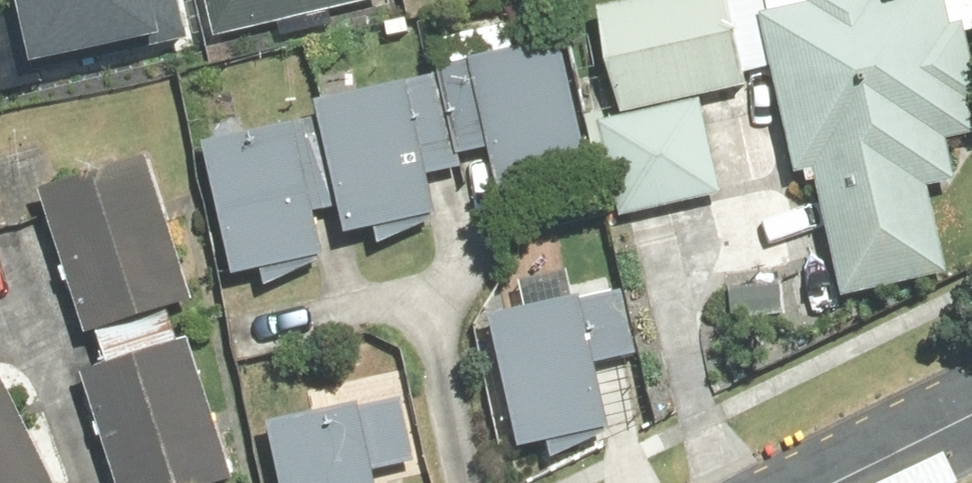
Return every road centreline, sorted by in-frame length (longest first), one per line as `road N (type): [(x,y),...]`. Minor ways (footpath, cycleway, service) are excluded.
road 1 (residential): [(971,425),(853,482)]

